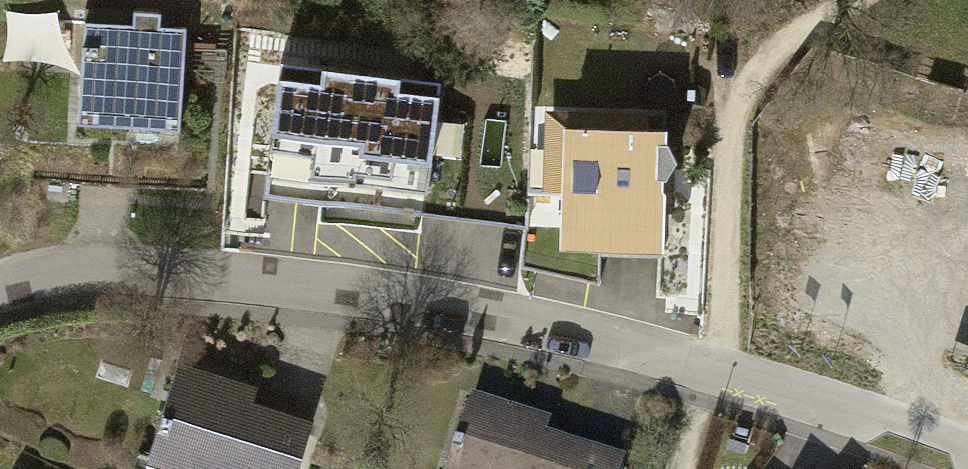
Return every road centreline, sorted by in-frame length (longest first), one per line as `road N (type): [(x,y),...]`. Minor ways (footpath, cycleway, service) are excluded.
road 1 (residential): [(0,289),(118,270),(424,309),(712,366),(967,451)]
road 2 (track): [(844,0),(794,41),(745,113),(712,366)]

